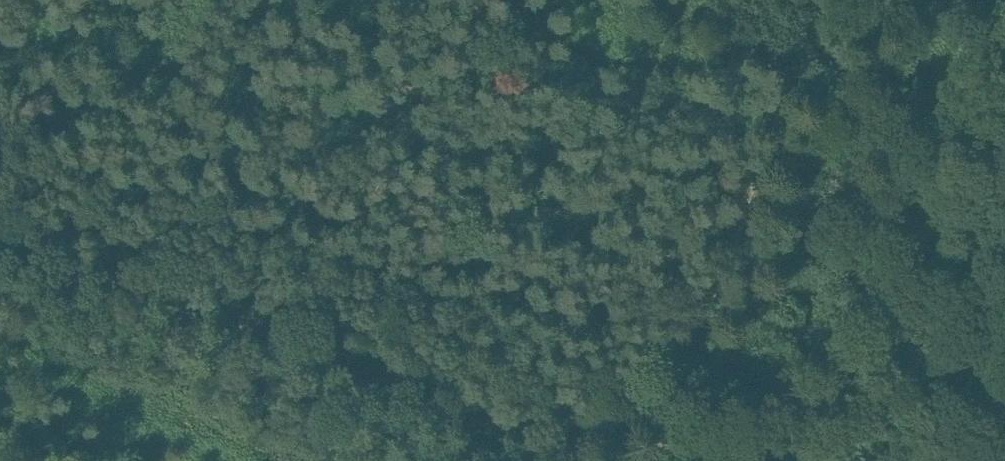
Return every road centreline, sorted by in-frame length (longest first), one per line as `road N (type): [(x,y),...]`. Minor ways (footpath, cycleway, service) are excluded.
road 1 (track): [(622,460),(0,212)]
road 2 (track): [(653,460),(823,0)]

